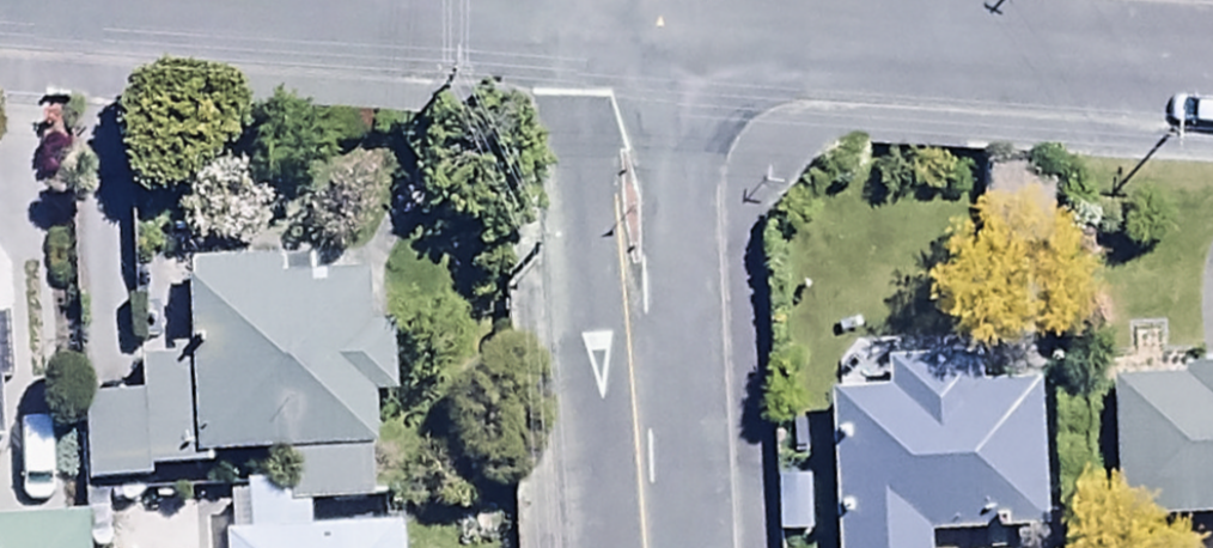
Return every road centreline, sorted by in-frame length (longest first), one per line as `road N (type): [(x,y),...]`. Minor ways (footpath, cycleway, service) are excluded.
road 1 (residential): [(597,58),(1212,88)]
road 2 (residential): [(0,15),(597,58)]
road 3 (residential): [(597,58),(626,547)]

